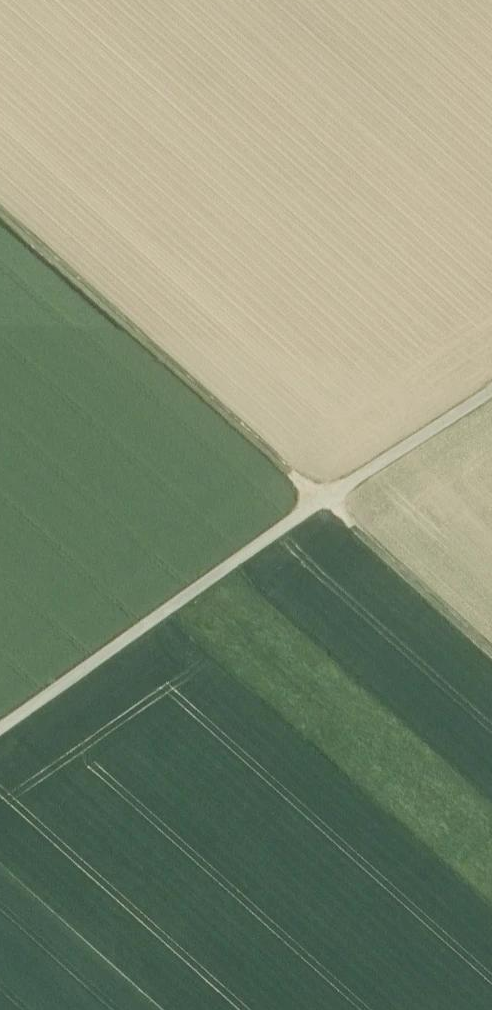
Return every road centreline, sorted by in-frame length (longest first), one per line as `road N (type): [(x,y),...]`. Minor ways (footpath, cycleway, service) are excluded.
road 1 (track): [(0,729),(320,501),(491,390)]
road 2 (track): [(0,213),(320,501)]
road 3 (track): [(491,654),(320,501)]

